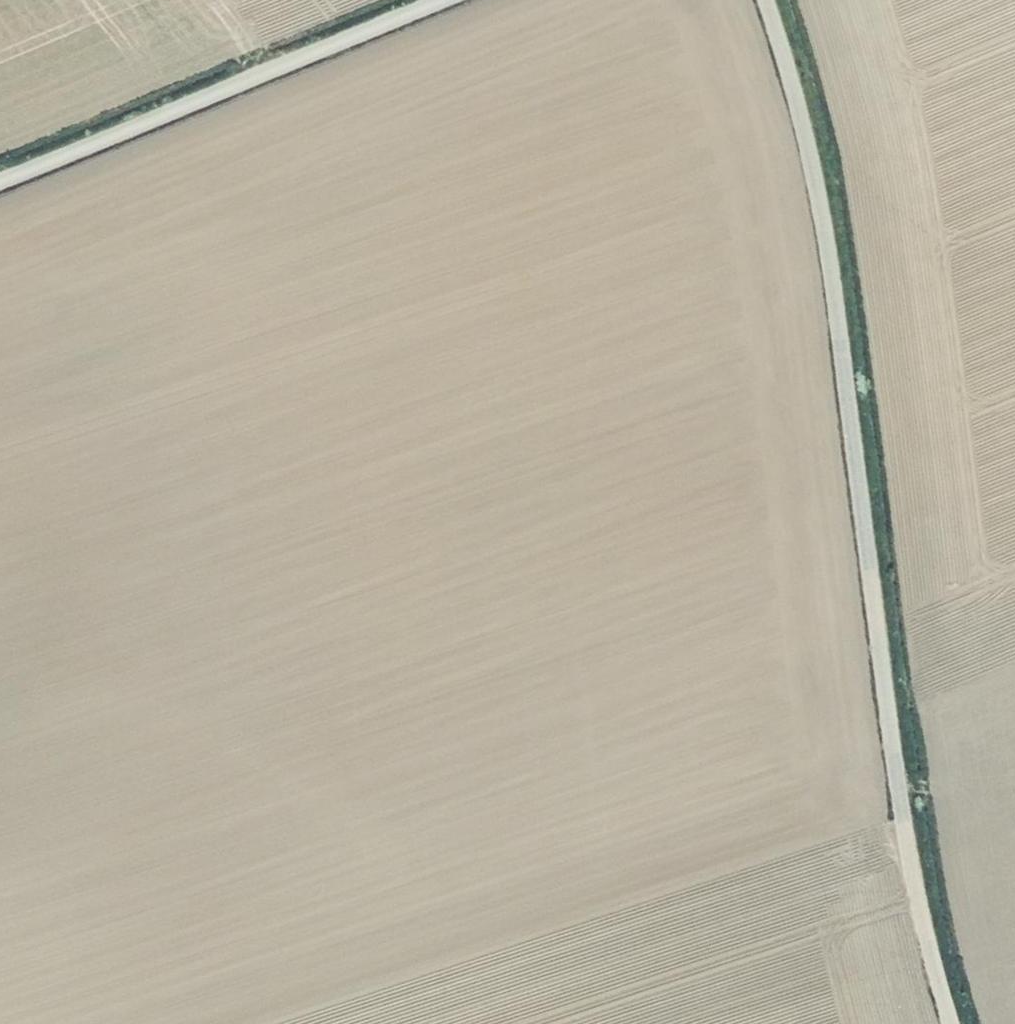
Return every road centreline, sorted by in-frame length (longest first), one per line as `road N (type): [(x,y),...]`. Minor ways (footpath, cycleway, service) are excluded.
road 1 (unclassified): [(951,1023),(895,768),(822,218),(766,0)]
road 2 (unclassified): [(0,182),(443,0)]

